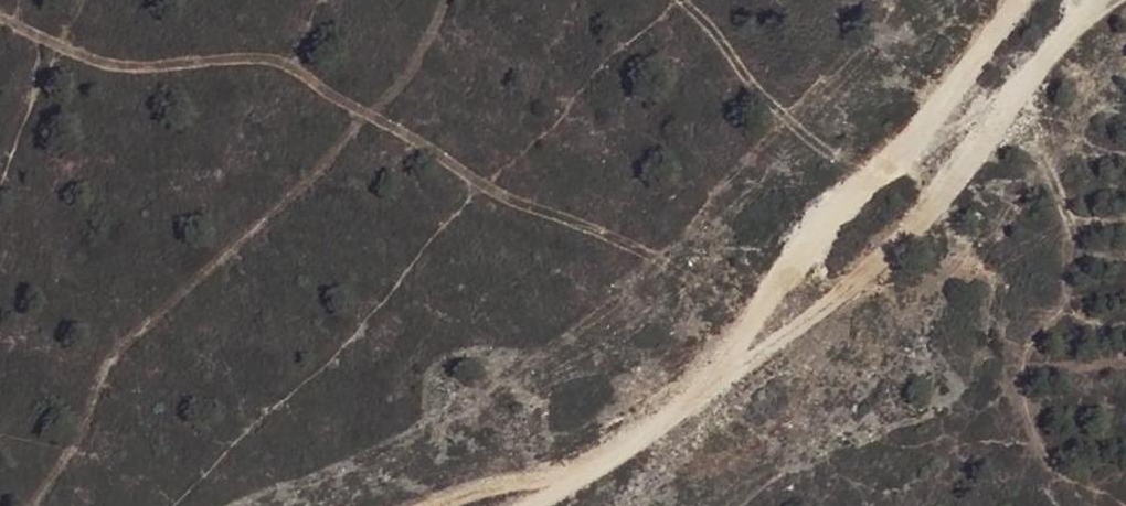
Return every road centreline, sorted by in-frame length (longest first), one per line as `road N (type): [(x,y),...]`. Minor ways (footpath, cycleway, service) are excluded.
road 1 (track): [(517,505),(590,471),(730,343),(1026,0)]
road 2 (track): [(433,505),(531,475),(590,471)]

